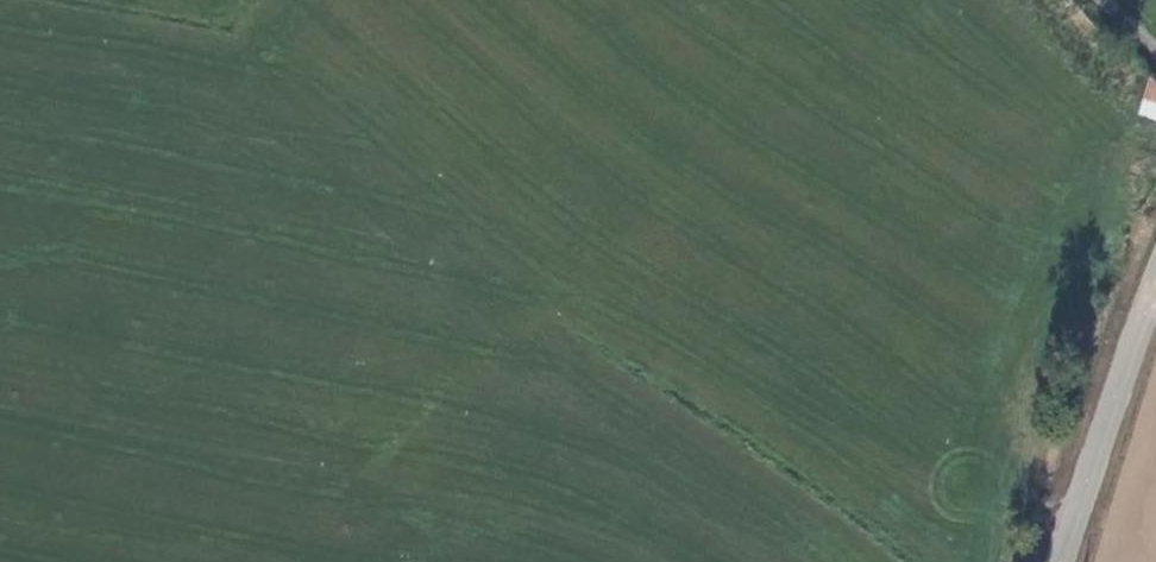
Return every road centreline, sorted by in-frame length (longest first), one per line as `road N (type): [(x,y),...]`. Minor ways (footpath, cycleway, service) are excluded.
road 1 (tertiary): [(1155,280),(1063,561)]

